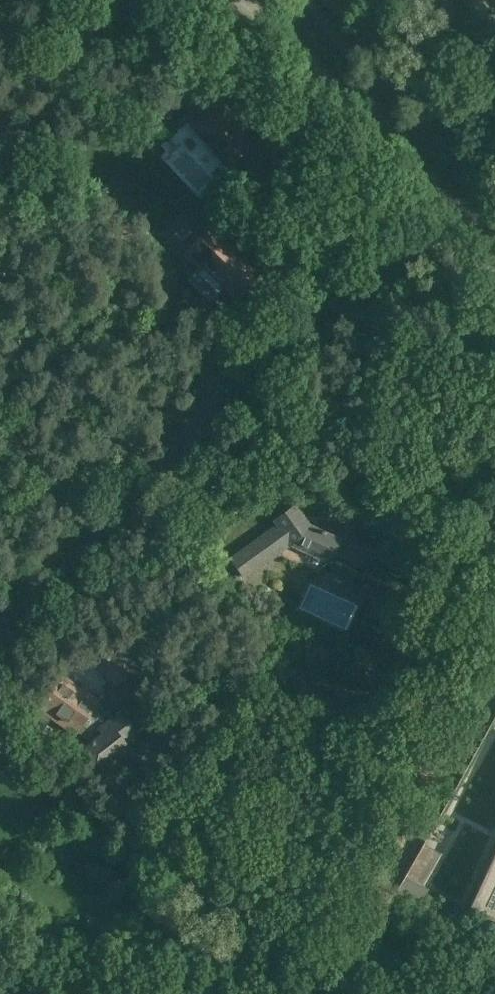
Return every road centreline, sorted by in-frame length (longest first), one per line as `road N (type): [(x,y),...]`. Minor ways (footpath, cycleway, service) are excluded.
road 1 (unclassified): [(0,628),(328,289),(455,219)]
road 2 (tertiary): [(455,219),(279,21)]

